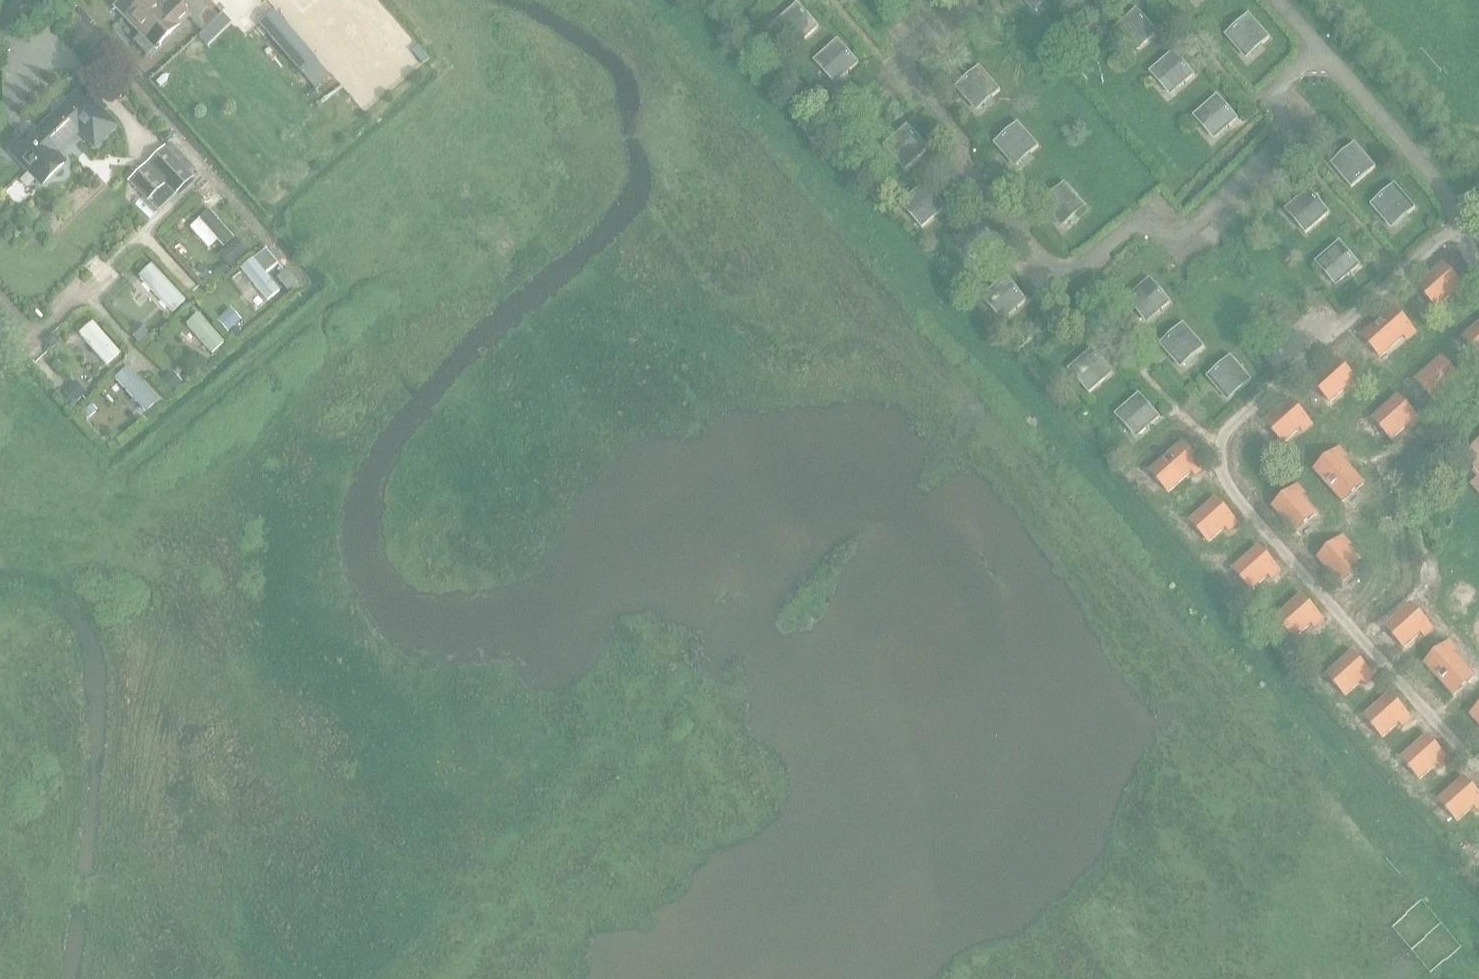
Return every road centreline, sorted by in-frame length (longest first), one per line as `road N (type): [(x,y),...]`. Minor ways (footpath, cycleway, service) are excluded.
road 1 (track): [(1458,226),(1413,256),(1229,426),(1218,448),(1225,476),(1478,765)]
road 2 (track): [(1064,271),(1146,215),(1176,224),(1201,212),(1283,133),(1289,120),(1281,84),(1318,36)]
road 3 (track): [(1064,271),(962,162),(961,136),(910,71),(917,49),(972,0)]
road 4 (track): [(1471,262),(1448,177),(1288,0)]

